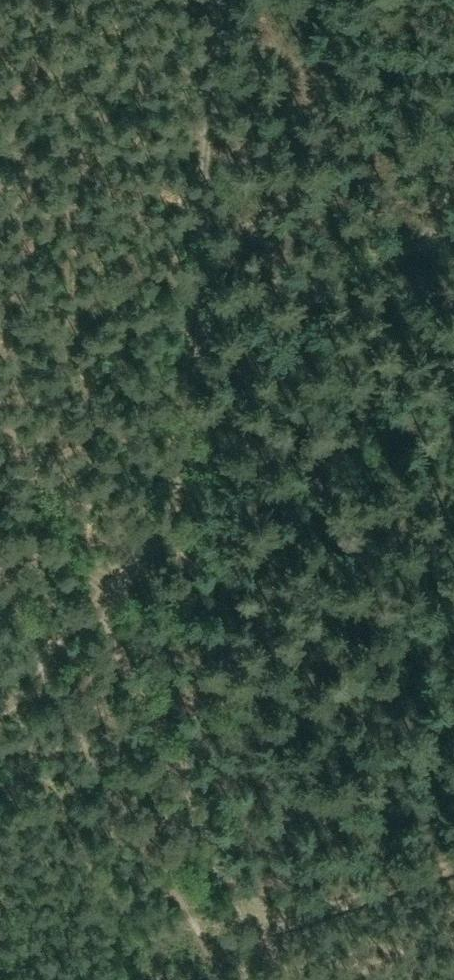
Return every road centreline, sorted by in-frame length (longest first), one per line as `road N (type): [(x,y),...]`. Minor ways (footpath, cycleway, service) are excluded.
road 1 (track): [(98,615),(162,532),(181,476),(217,0)]
road 2 (track): [(207,979),(44,658)]
road 3 (track): [(257,928),(98,615)]
road 4 (track): [(98,615),(0,425)]
road 5 (track): [(453,863),(257,928)]
road 6 (track): [(0,714),(84,592)]

